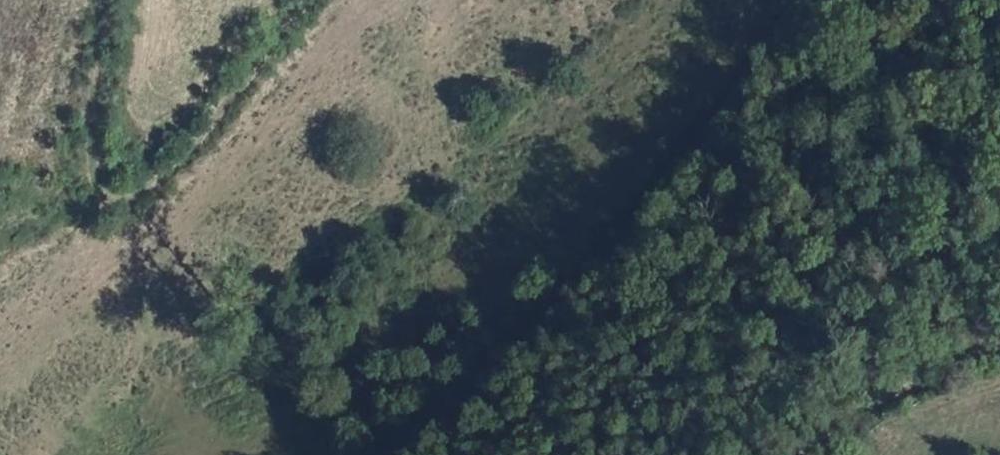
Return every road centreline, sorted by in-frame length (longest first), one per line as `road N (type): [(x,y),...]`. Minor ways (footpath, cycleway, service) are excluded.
road 1 (unclassified): [(810,0),(661,189),(375,454)]
road 2 (track): [(797,454),(921,387),(999,359)]

